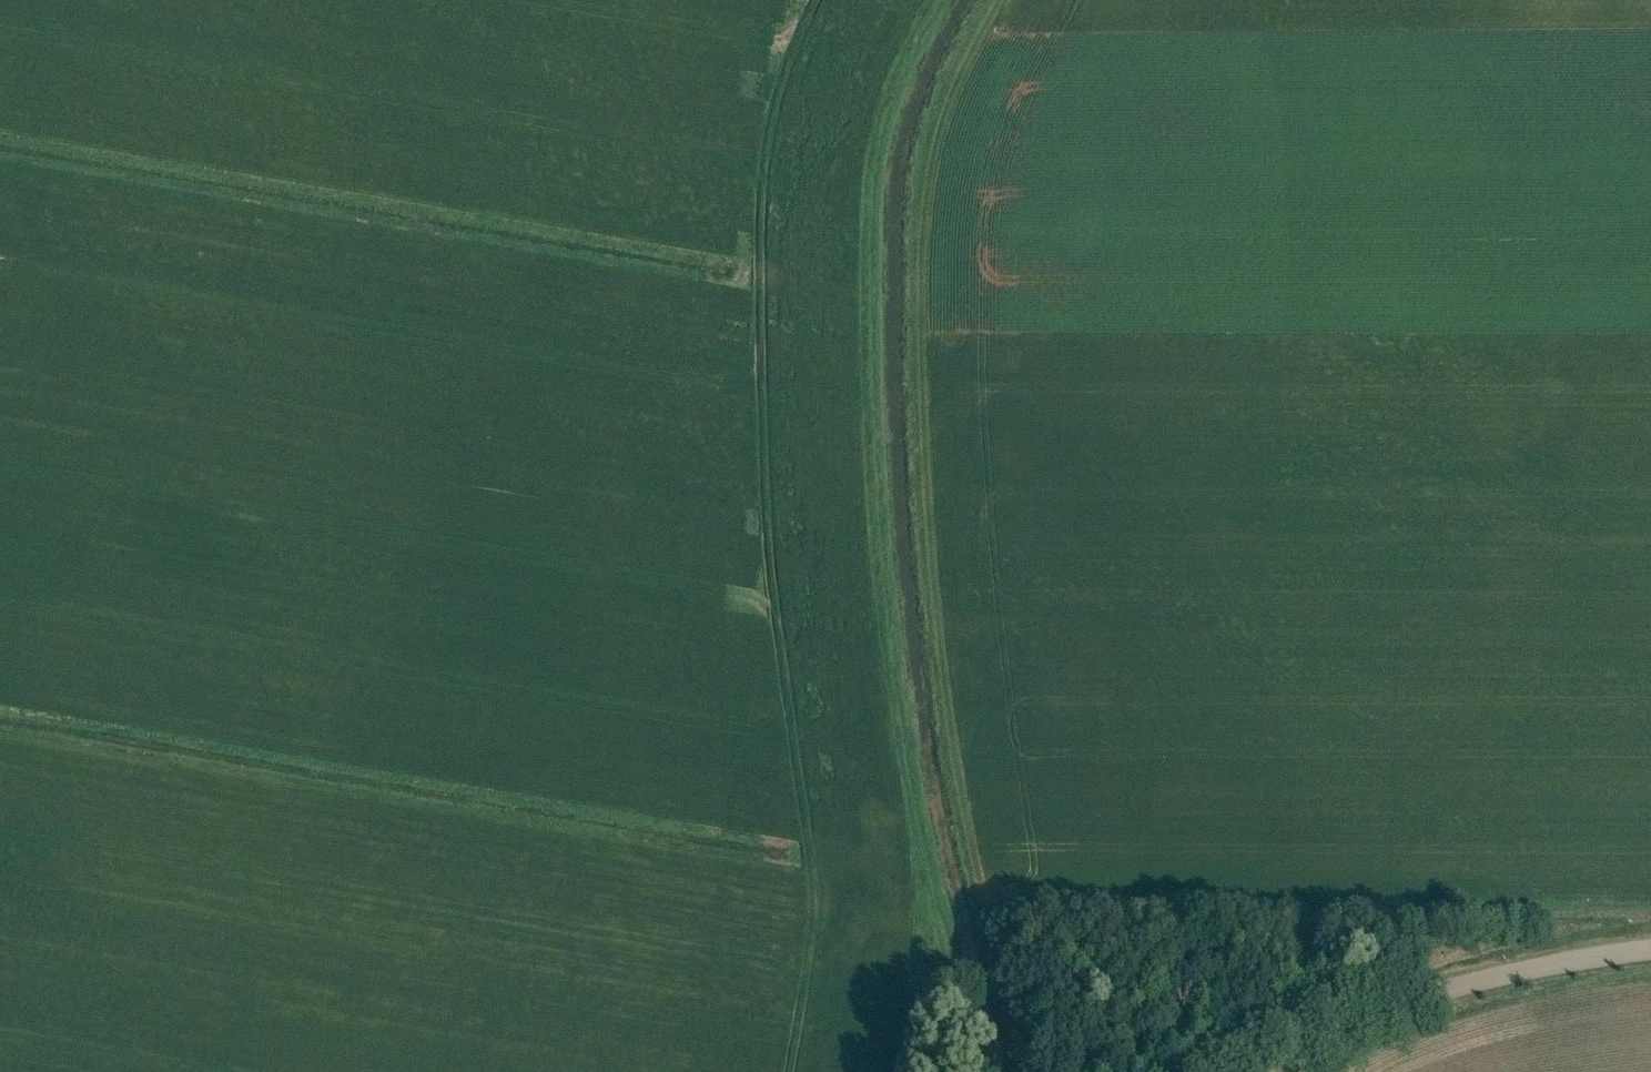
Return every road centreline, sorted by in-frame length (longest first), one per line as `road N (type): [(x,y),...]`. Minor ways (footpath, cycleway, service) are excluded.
road 1 (track): [(1008,1071),(949,831),(906,339),(912,147),(985,0)]
road 2 (unclassified): [(1650,957),(1475,990),(1341,1039),(1282,1071)]

